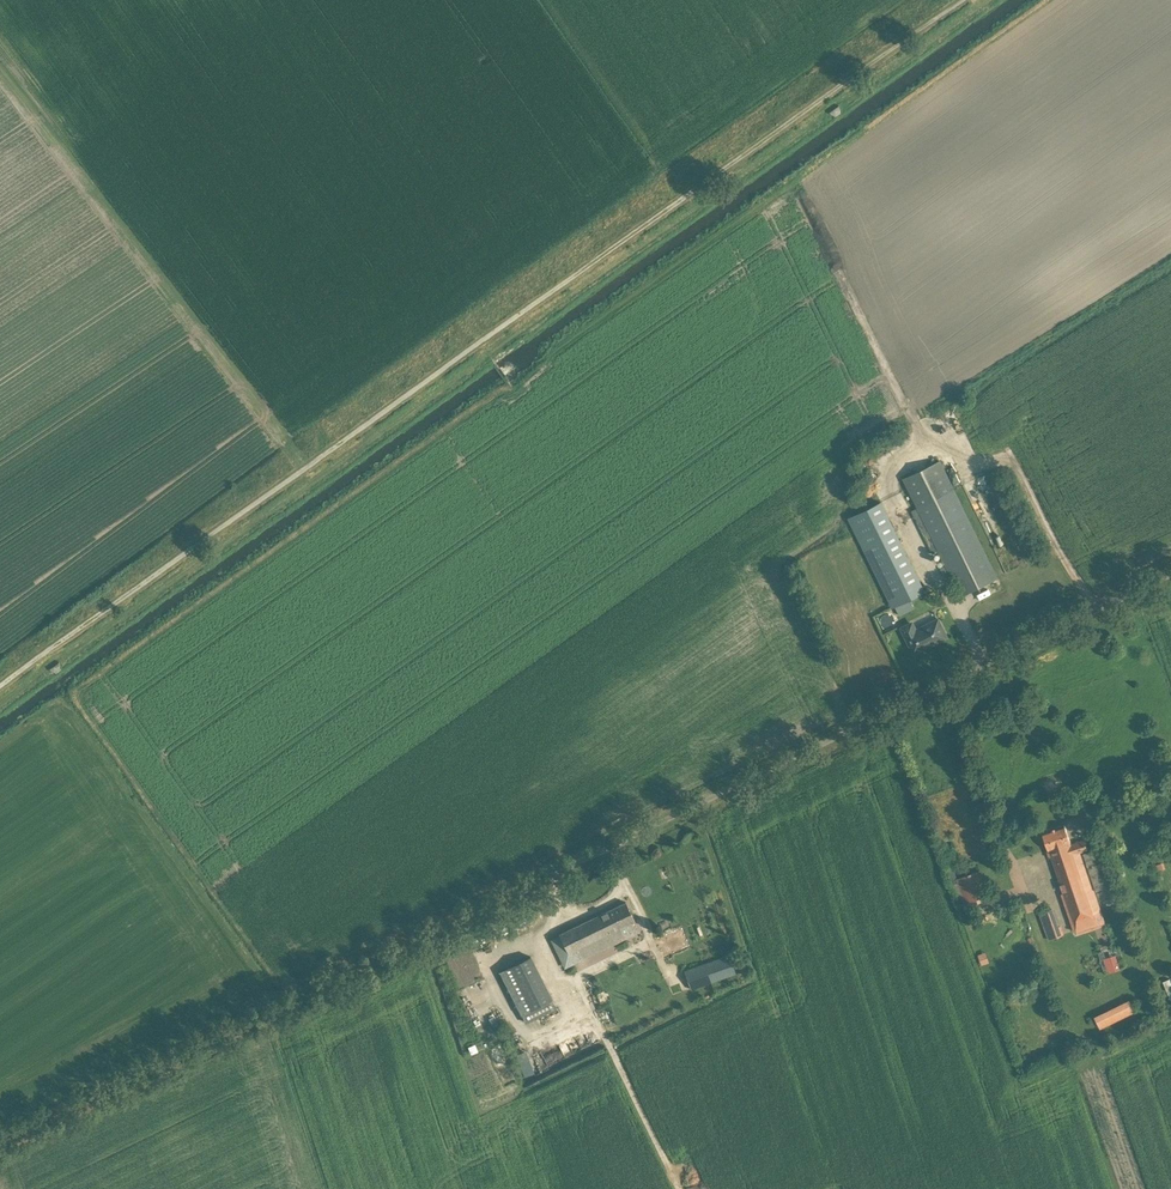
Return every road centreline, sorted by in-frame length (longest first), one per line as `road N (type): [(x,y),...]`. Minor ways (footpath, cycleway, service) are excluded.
road 1 (track): [(996,0),(852,100),(822,110),(717,199),(88,645),(39,671),(0,709)]
road 2 (unclassified): [(1170,570),(467,916)]
road 3 (track): [(546,877),(564,915),(530,933),(553,980),(584,994),(679,1188)]
road 4 (track): [(467,916),(306,992)]

